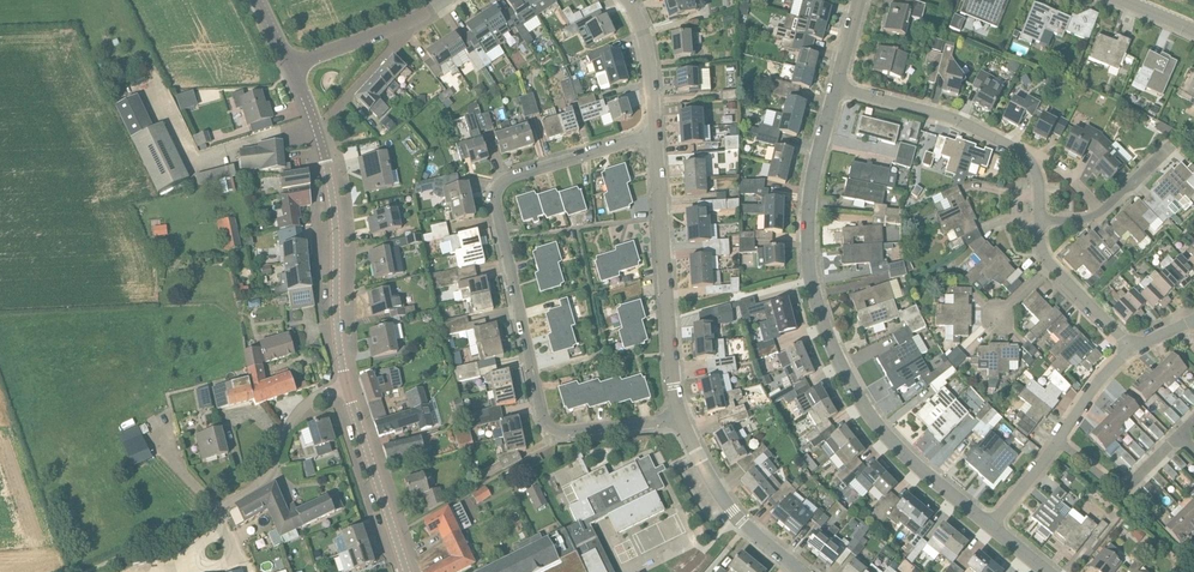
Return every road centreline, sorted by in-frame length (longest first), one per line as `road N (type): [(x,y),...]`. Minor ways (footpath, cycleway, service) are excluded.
road 1 (residential): [(654,134),(510,178),(495,204),(547,424),(564,431),(682,419)]
road 2 (residential): [(990,525),(885,434),(823,323),(811,279),(809,207),(836,88)]
road 3 (tertiary): [(346,386),(334,206),(317,130),(291,64)]
road 4 (residential): [(682,419),(654,134)]
road 5 (residential): [(990,525),(1132,349)]
road 6 (residential): [(1029,162),(955,119),(836,88)]
road 7 (residential): [(802,571),(732,512),(682,419)]
road 8 (tertiary): [(407,571),(346,386)]
road 9 (residential): [(210,512),(261,482),(305,403),(346,386)]
road 10 (residential): [(291,64),(402,25),(443,0)]
road 11 (unclassified): [(84,571),(210,512)]
road 12 (residential): [(654,134),(648,51),(627,0)]

